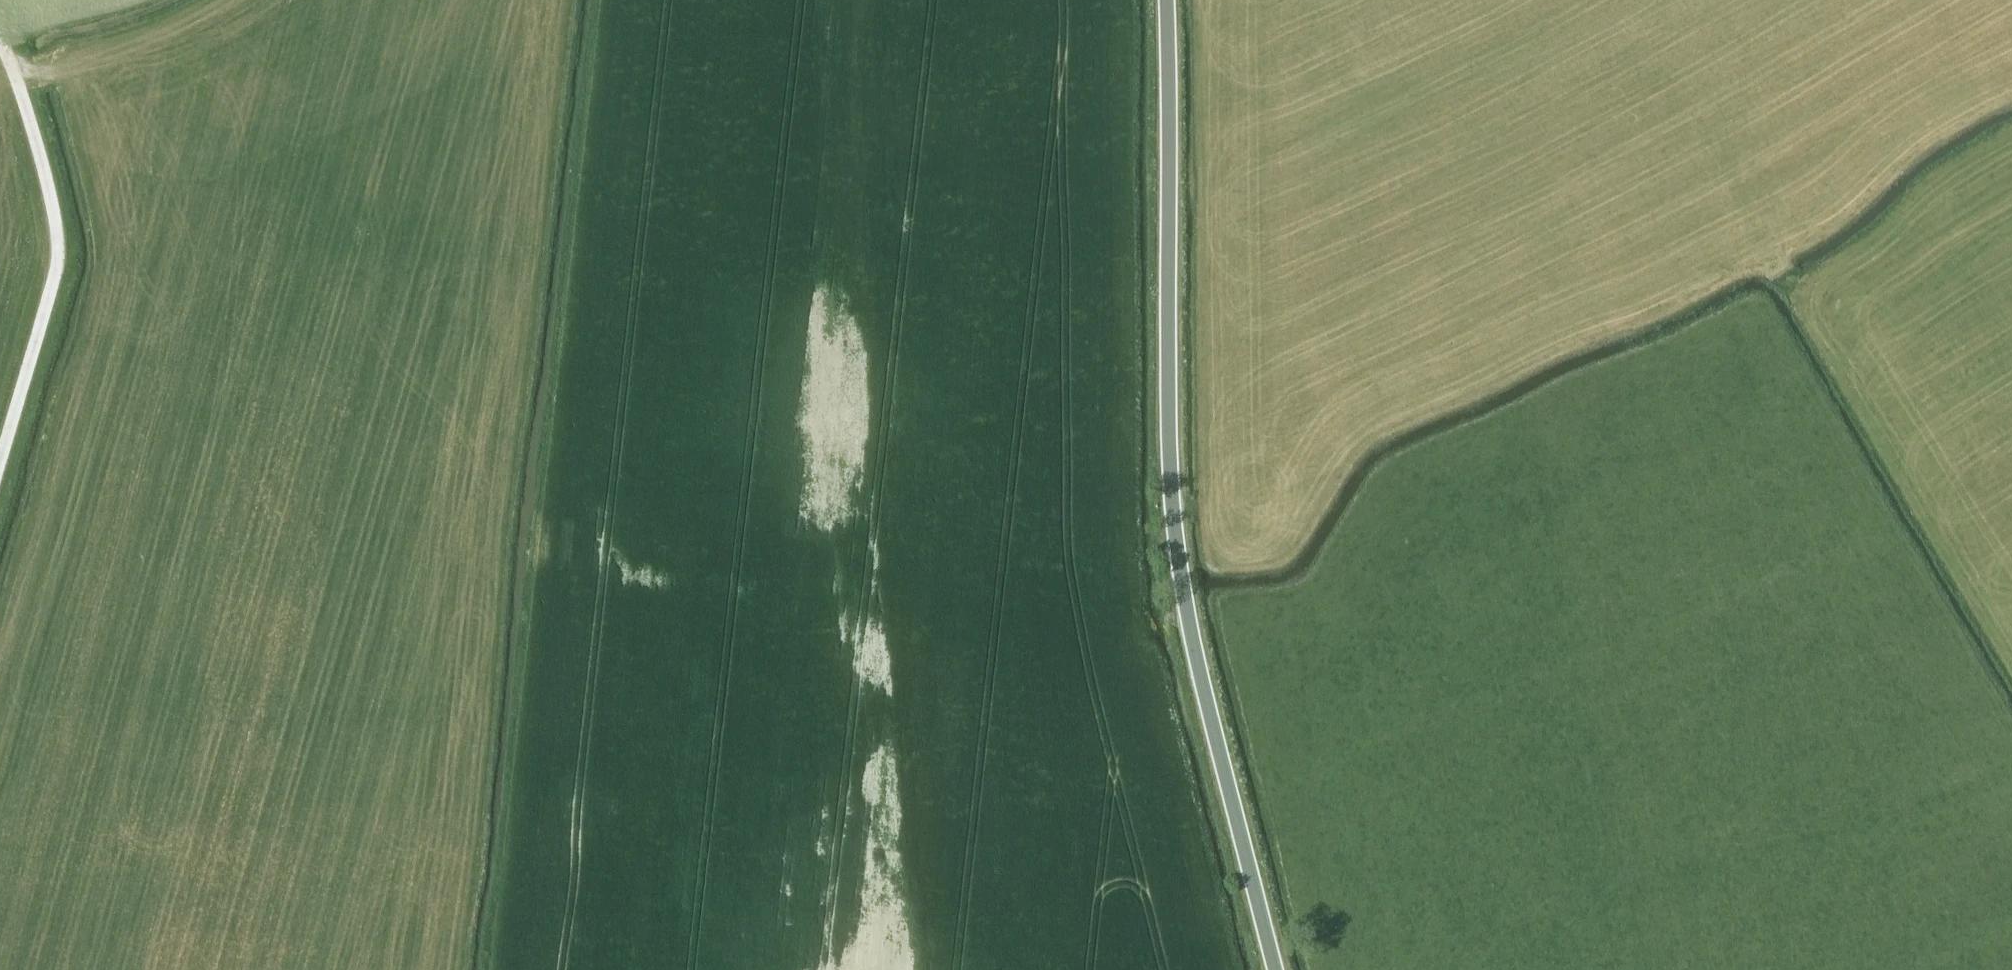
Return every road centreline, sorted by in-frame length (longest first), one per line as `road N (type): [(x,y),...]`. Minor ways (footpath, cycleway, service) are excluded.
road 1 (unclassified): [(1275,969),(1177,562),(1166,415),(1165,0)]
road 2 (track): [(0,49),(19,80),(63,233),(0,449)]

